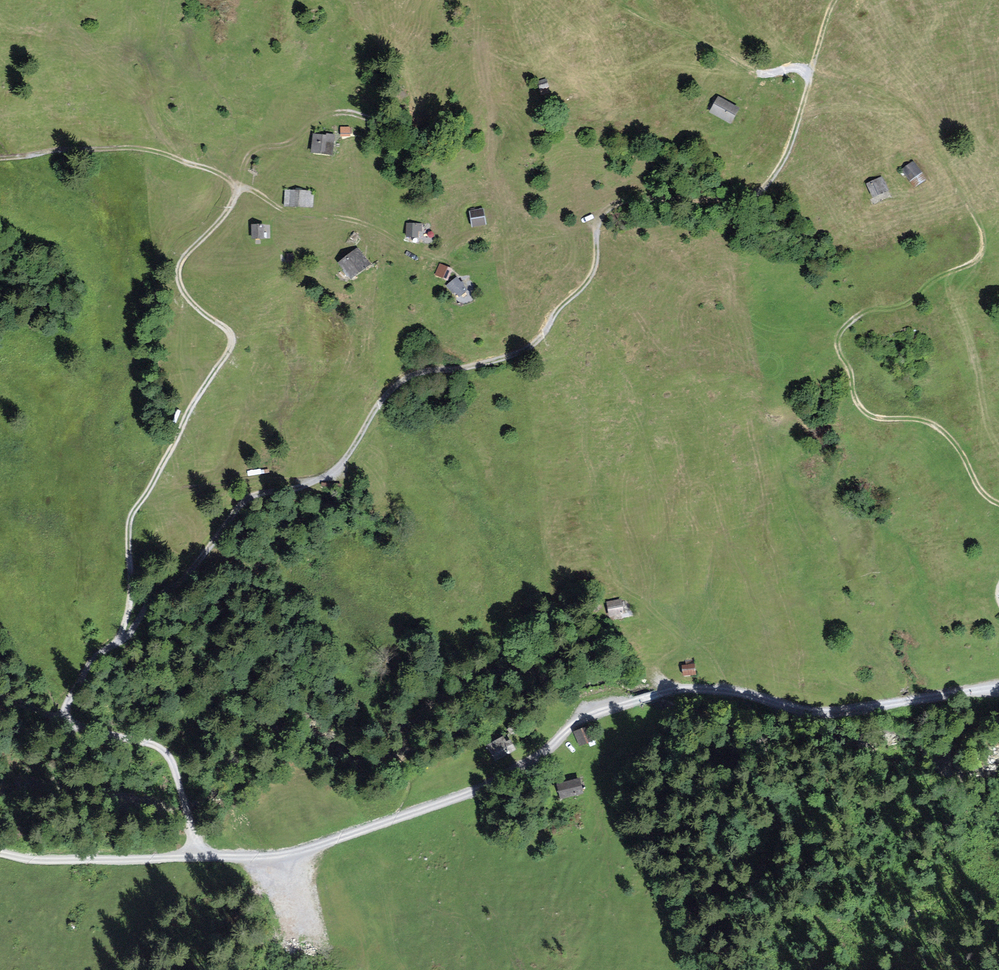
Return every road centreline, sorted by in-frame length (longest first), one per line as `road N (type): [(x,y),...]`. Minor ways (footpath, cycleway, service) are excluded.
road 1 (track): [(183,798),(164,751),(81,726),(68,714),(92,655),(183,579),(244,502),(330,474),(396,385),(533,344),(587,281),(603,211),(626,200),(745,197),(762,189),(787,152),(812,76)]
road 2 (track): [(0,157),(135,148),(207,168),(236,191),(180,266),(188,298),(226,328),(231,343),(132,512),(130,598),(116,640)]
road 3 (track): [(998,504),(936,425),(882,419),(861,408),(837,341),(861,313),(897,306),(970,265),(981,249),(979,229),(915,113),(897,99),(812,76)]
road 4 (track): [(201,856),(280,856),(487,786),(577,721),(637,700)]
road 5 (track): [(622,6),(750,70),(804,67),(812,76)]
road 6 (track): [(0,853),(201,856)]
road 7 (track): [(314,482),(196,487),(132,512)]
road 8 (track): [(396,241),(360,223),(285,211),(253,191),(236,191)]

